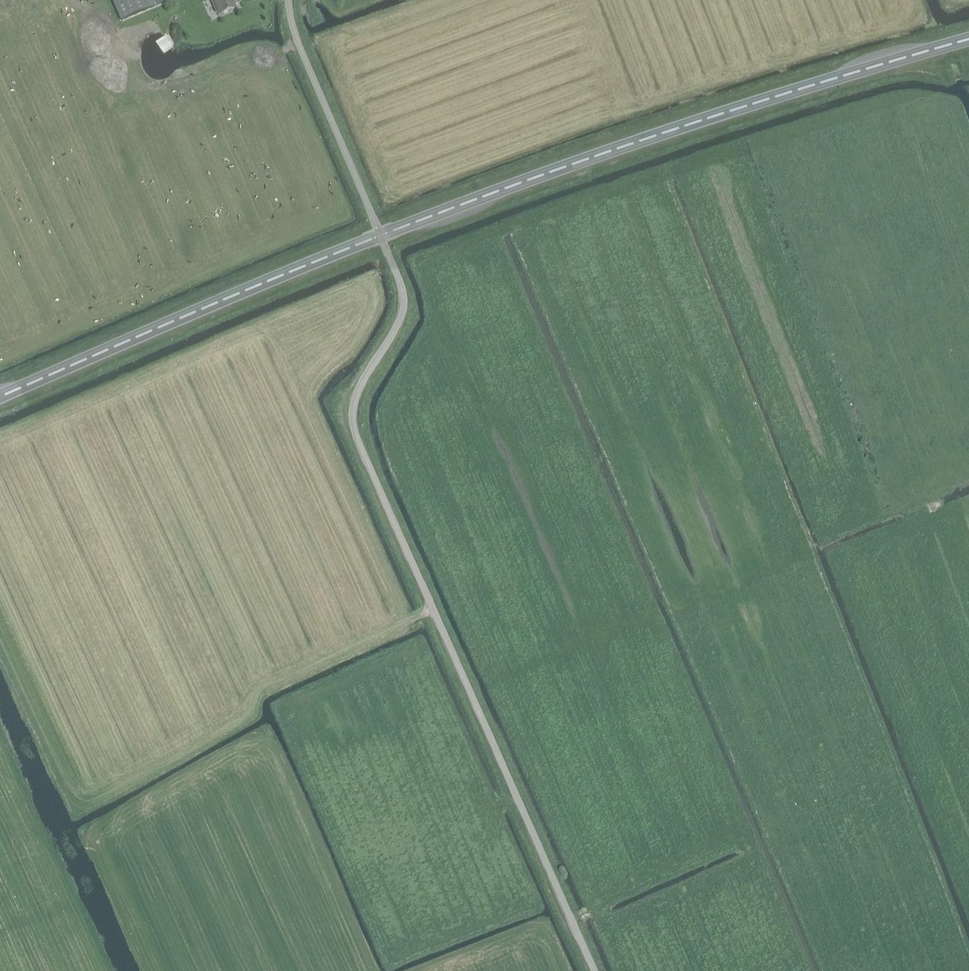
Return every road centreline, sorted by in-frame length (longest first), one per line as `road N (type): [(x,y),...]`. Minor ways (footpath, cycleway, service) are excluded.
road 1 (primary): [(0,397),(422,219),(657,134),(968,38)]

